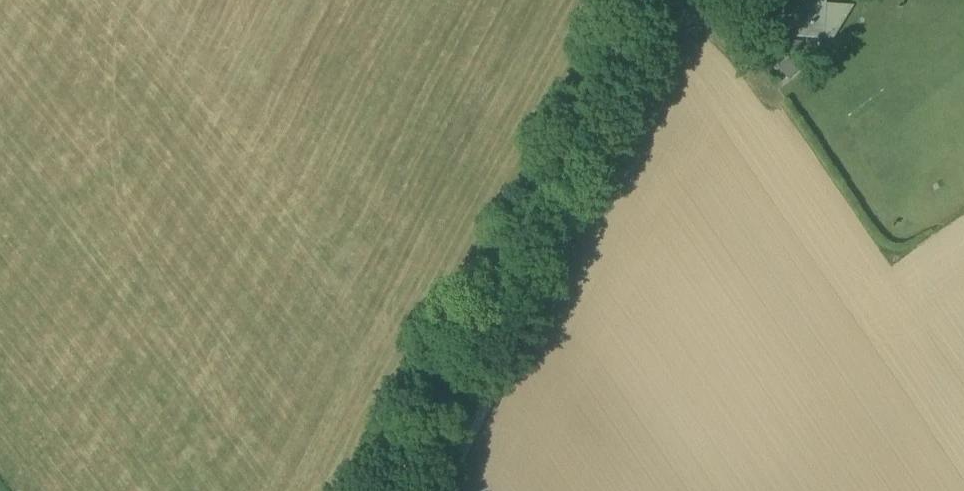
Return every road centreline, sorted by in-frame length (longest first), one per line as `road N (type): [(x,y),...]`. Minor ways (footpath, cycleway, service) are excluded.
road 1 (track): [(429,490),(680,0)]

